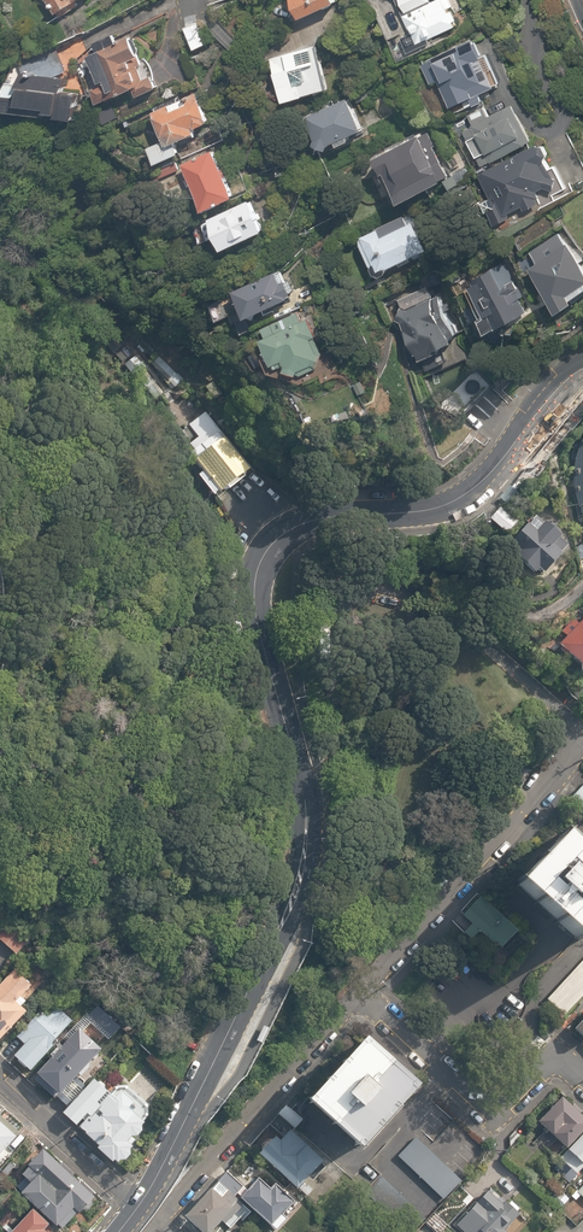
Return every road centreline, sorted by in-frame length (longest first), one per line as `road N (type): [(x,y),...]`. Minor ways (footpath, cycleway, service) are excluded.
road 1 (tertiary): [(582,376),(488,475),(445,506),(306,520),(276,538),(257,575),(256,612),(302,779)]
road 2 (residential): [(581,736),(507,662),(477,615),(444,599),(390,591),(358,605),(346,623),(343,730),(326,761),(302,779)]
road 3 (tertiary): [(302,779),(306,808),(287,920),(245,1018),(140,1202)]
road 4 (residential): [(581,736),(534,806),(366,992)]
road 5 (residential): [(366,992),(158,1224)]
road 6 (residential): [(582,1084),(548,1061),(506,1100),(486,1102),(366,992)]
road 7 (residential): [(140,1202),(0,1077)]

